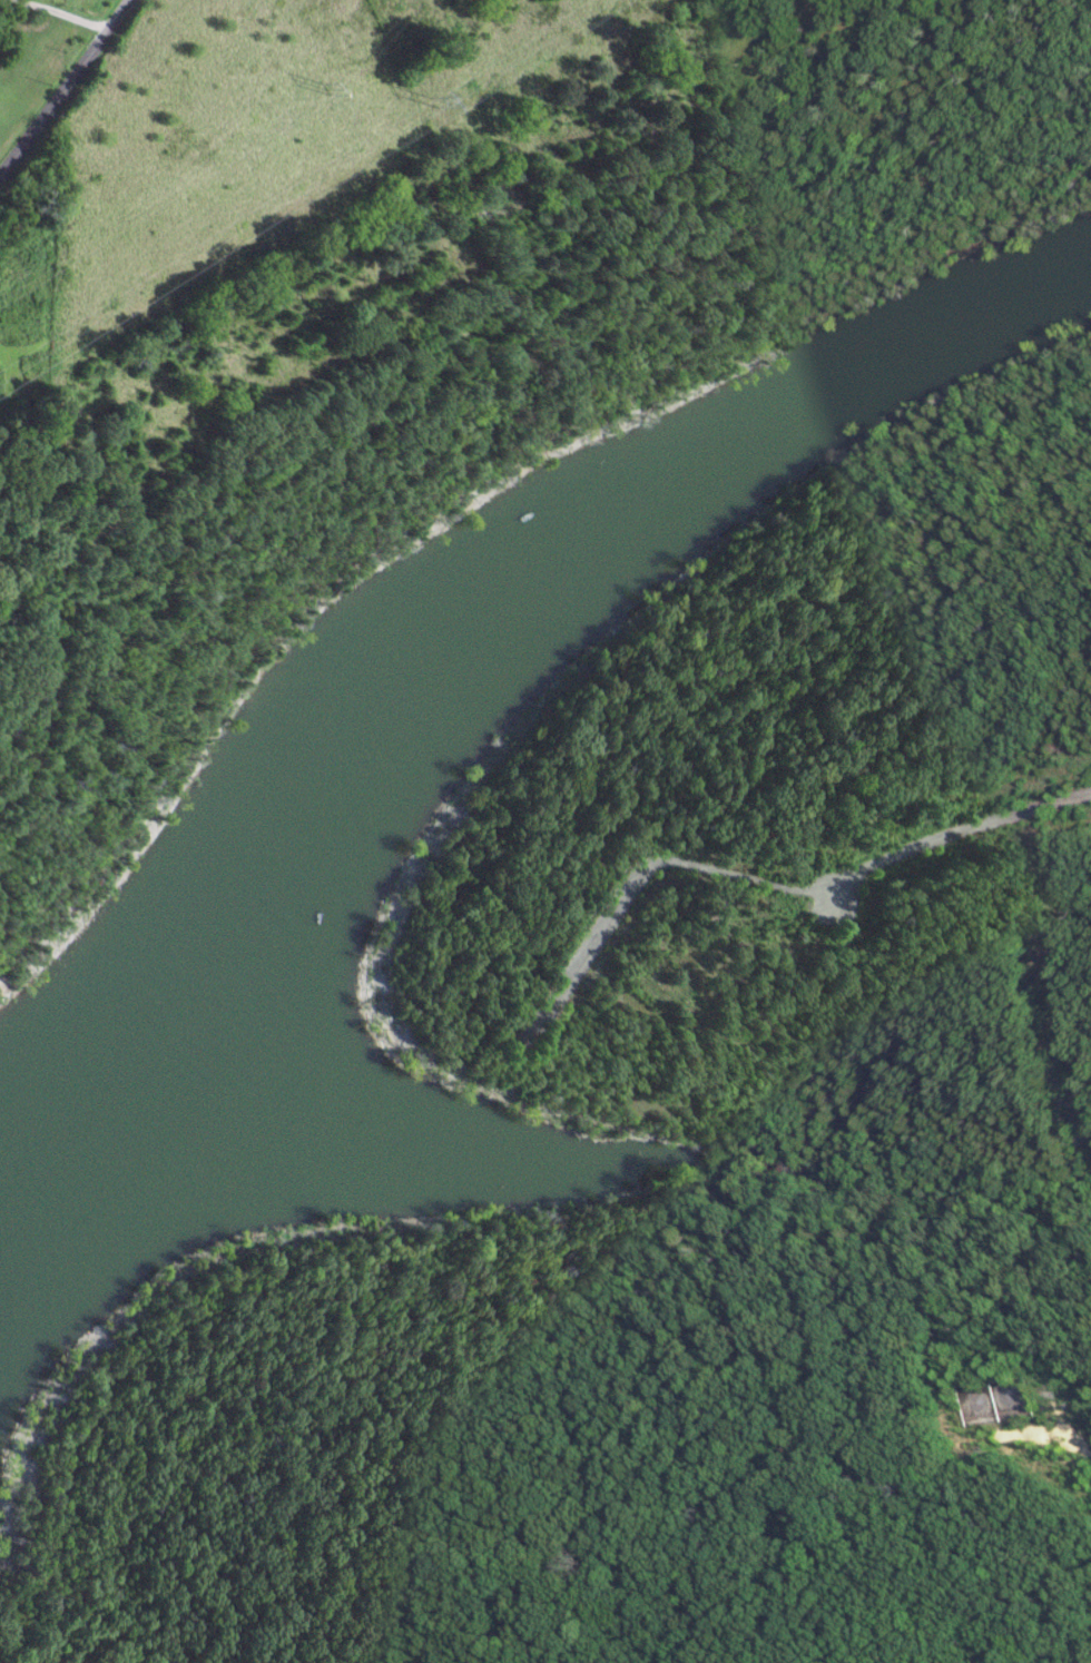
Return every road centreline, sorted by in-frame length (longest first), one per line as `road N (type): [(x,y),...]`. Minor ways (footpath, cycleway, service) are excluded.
road 1 (residential): [(0,182),(133,0)]

